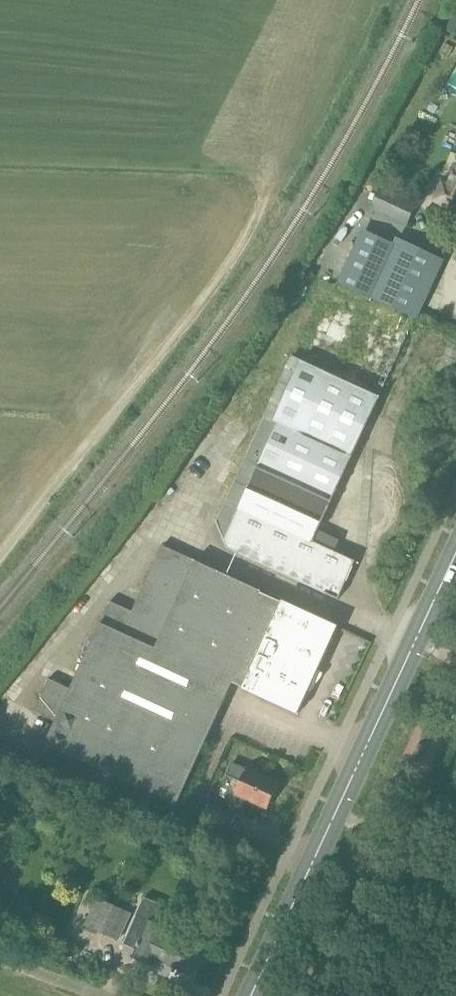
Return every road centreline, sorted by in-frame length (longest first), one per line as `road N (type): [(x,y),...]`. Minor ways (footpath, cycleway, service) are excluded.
road 1 (secondary): [(252,995),(455,555)]

